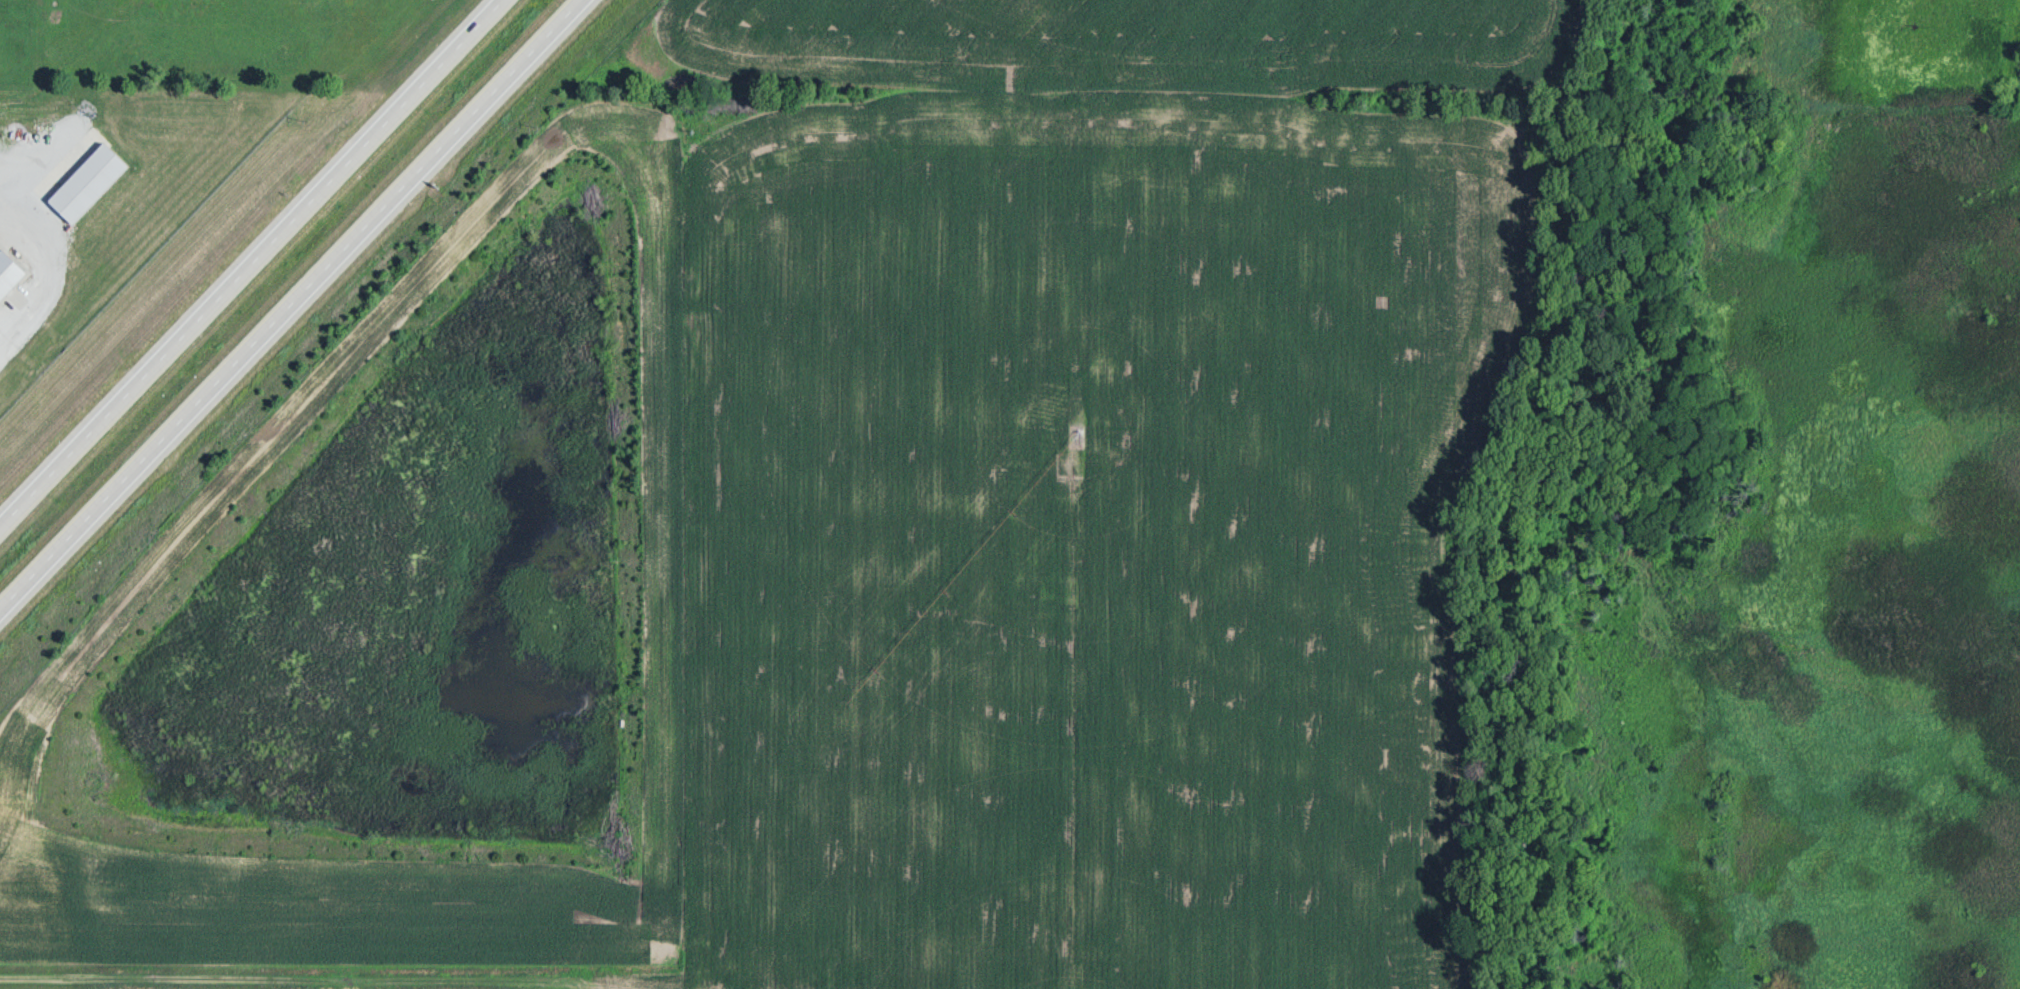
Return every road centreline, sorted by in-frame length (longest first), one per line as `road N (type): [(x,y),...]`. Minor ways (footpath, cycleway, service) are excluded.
road 1 (trunk): [(0,618),(608,0)]
road 2 (trunk): [(501,0),(0,527)]

